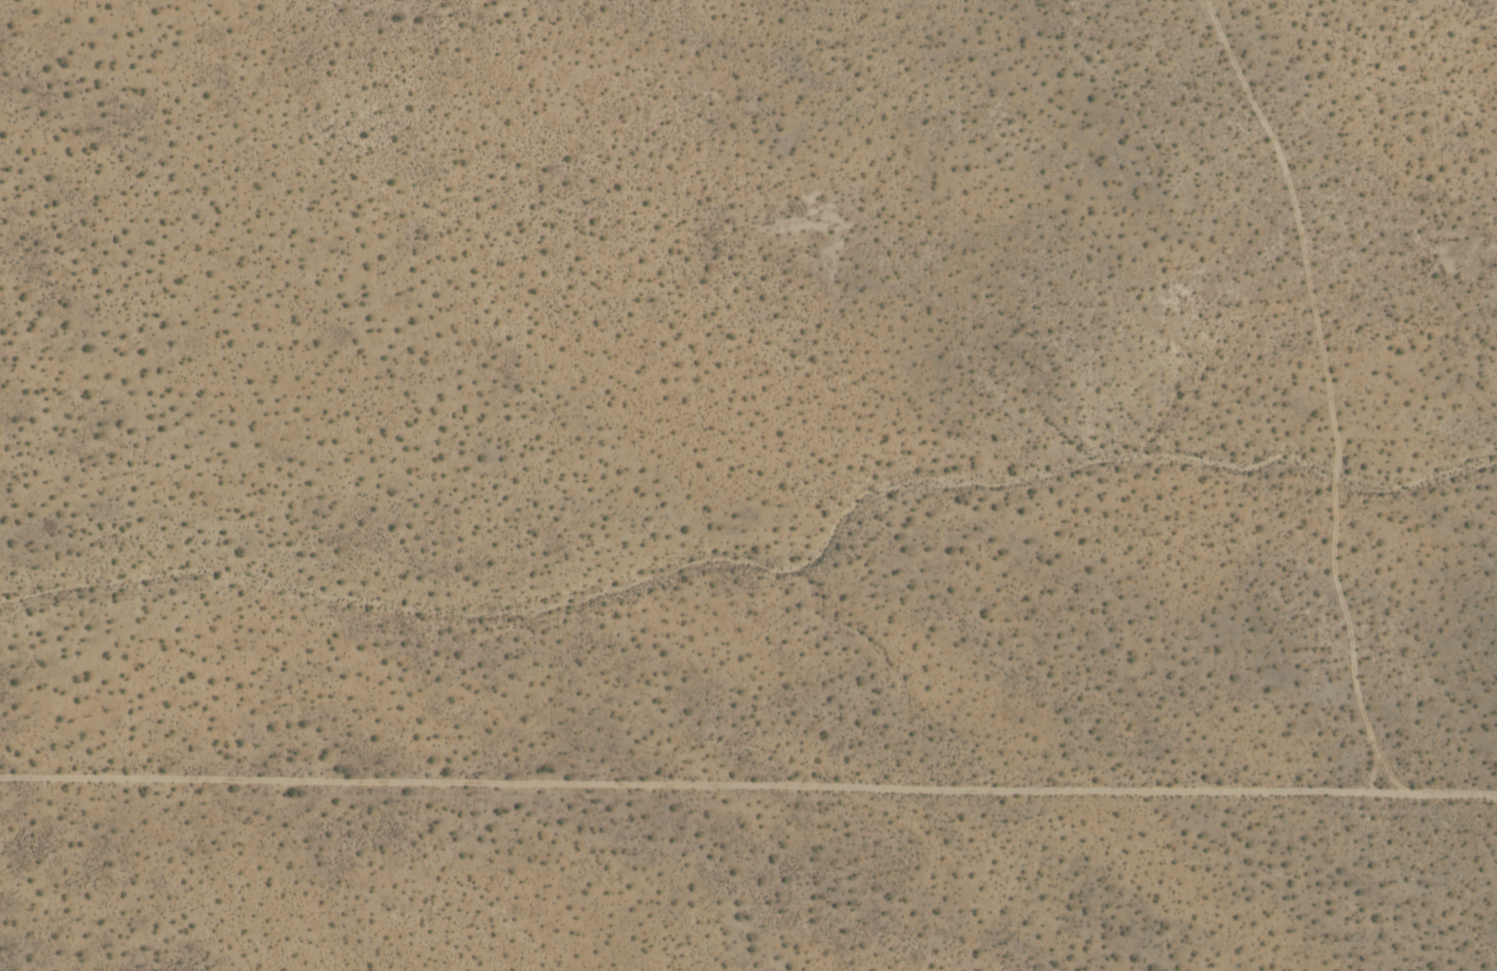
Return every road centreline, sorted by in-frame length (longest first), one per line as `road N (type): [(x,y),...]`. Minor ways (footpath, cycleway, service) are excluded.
road 1 (track): [(1496,795),(0,776)]

